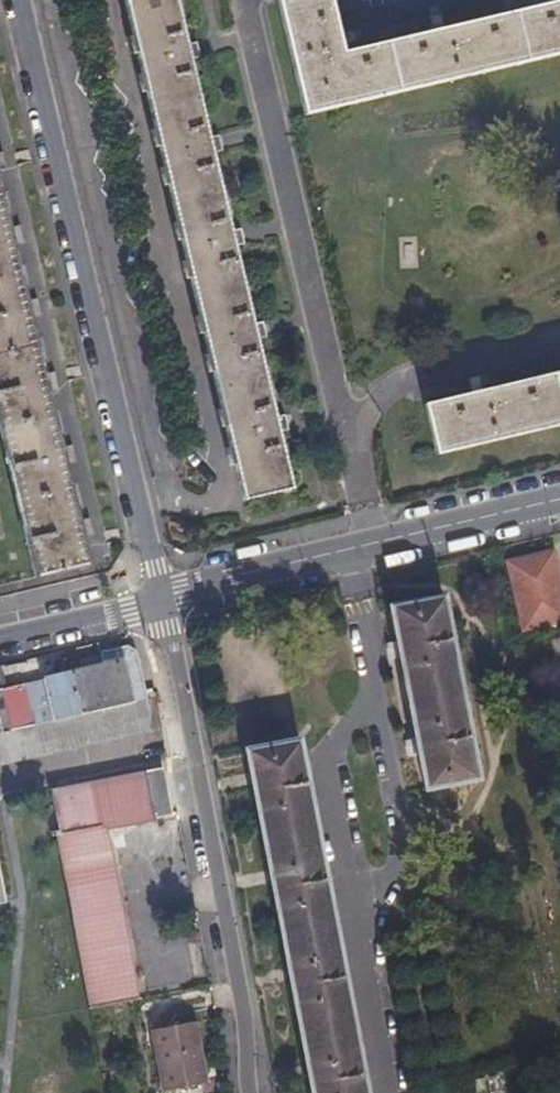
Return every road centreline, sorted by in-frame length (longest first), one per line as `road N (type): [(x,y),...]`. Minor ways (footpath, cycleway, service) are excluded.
road 1 (residential): [(163,598),(16,0)]
road 2 (residential): [(256,1092),(163,598)]
road 3 (residential): [(163,598),(559,502)]
road 4 (residential): [(0,644),(163,598)]

